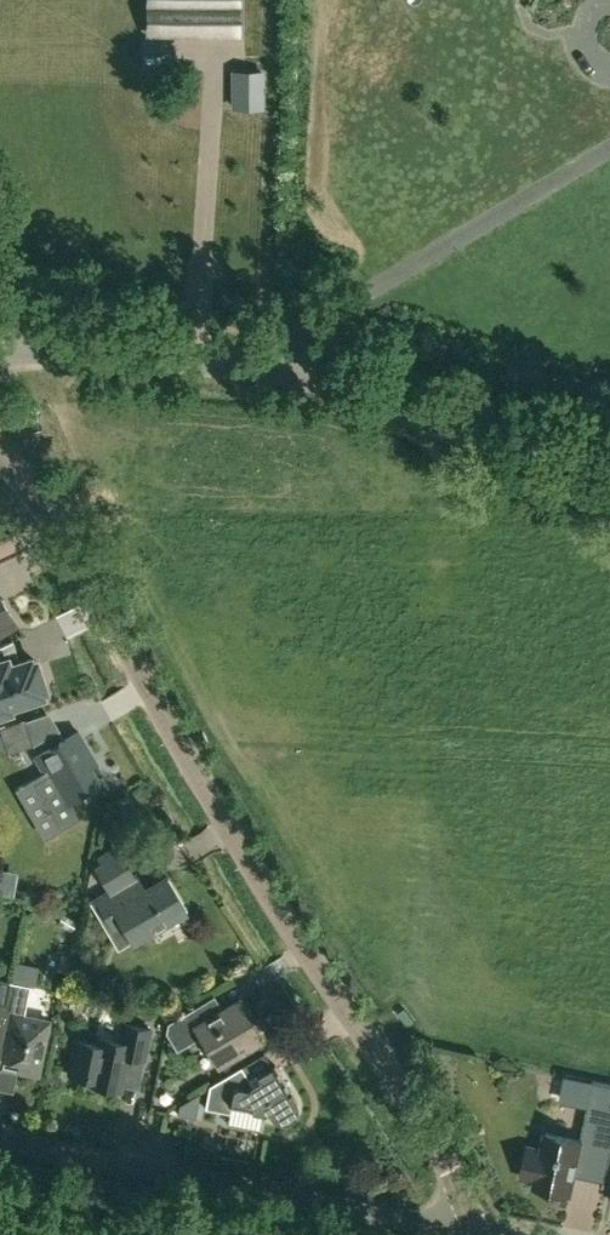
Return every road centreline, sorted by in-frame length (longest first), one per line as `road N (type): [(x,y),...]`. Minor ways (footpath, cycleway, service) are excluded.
road 1 (residential): [(478,1234),(410,1097),(305,948),(55,523),(0,457)]
road 2 (unclassified): [(609,482),(546,472),(308,380),(176,359),(0,353)]
road 3 (residential): [(474,1234),(0,1129)]

